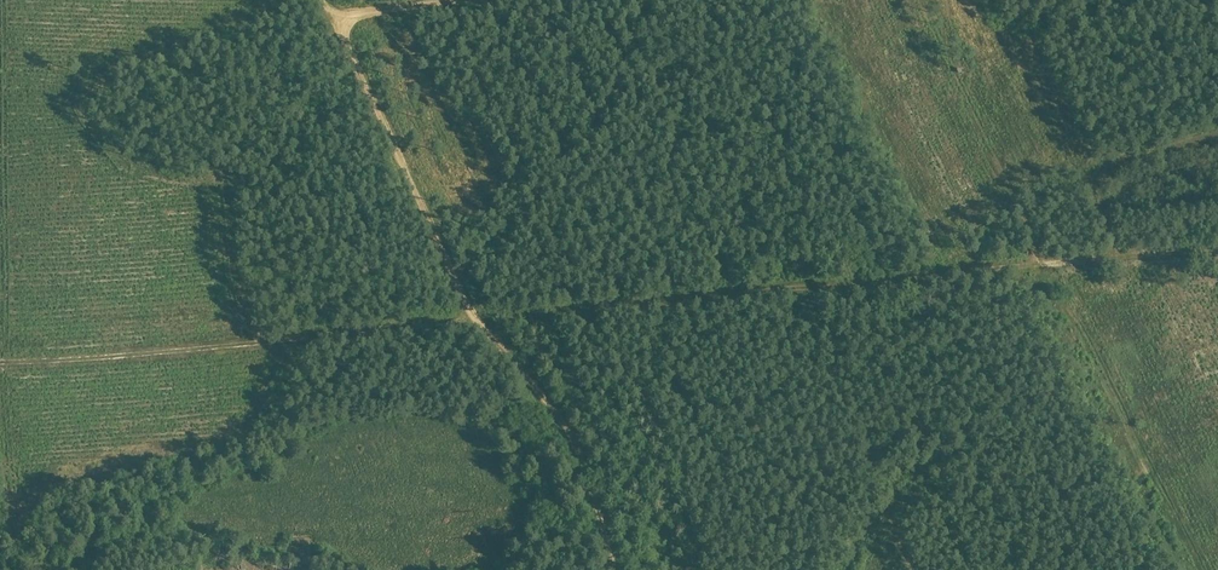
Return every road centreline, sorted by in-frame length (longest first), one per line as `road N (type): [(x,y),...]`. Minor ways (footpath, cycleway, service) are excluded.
road 1 (track): [(611,569),(571,430),(473,320),(330,0)]
road 2 (track): [(465,0),(338,20)]

